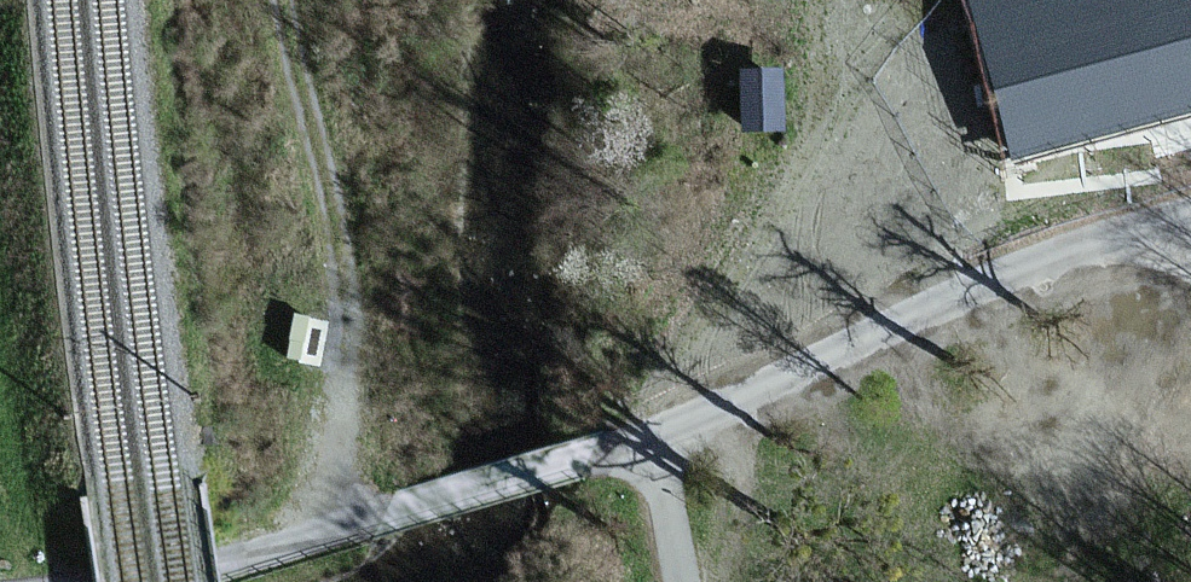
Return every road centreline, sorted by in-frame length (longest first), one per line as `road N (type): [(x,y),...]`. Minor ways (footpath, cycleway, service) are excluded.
road 1 (unclassified): [(1190,213),(1001,278),(653,436),(308,538),(94,581)]
road 2 (track): [(308,538),(345,421),(339,221),(285,0)]
road 3 (track): [(684,581),(653,436)]

